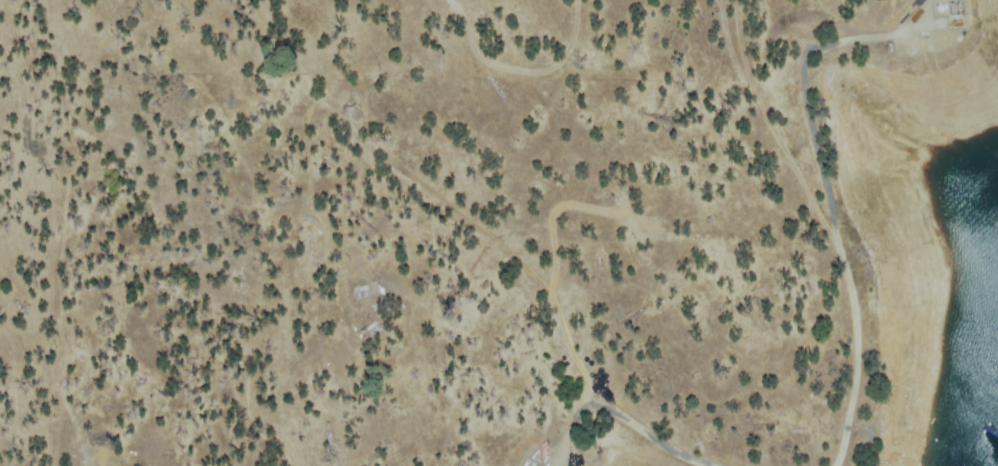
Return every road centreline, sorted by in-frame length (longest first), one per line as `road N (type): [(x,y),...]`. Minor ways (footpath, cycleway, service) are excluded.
road 1 (residential): [(837,465),(852,399),(851,292),(837,247),(717,0)]
road 2 (residential): [(559,465),(573,417),(605,406),(712,465)]

